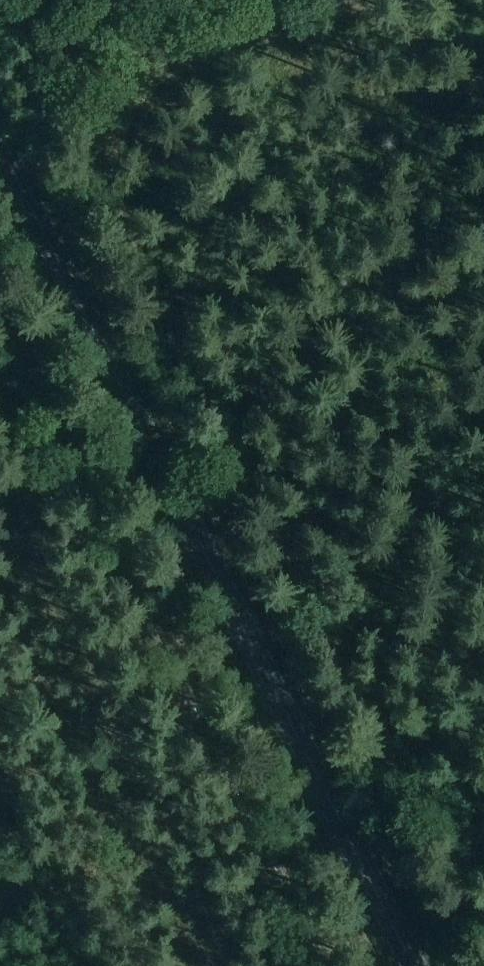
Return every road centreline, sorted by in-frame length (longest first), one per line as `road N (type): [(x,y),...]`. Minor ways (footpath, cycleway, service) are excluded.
road 1 (track): [(483,947),(206,401),(72,117),(7,0)]
road 2 (primary): [(415,965),(0,153)]
road 3 (track): [(72,117),(300,0)]

